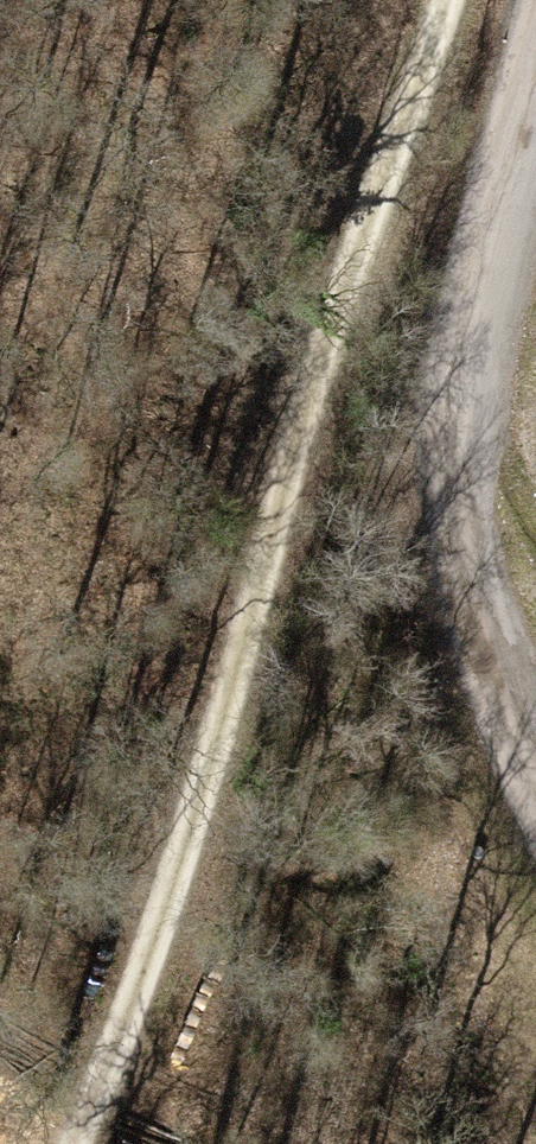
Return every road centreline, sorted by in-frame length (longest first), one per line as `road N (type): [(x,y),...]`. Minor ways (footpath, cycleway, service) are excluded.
road 1 (track): [(80,1143),(326,355),(452,0)]
road 2 (track): [(535,143),(489,251),(476,516),(535,739)]

